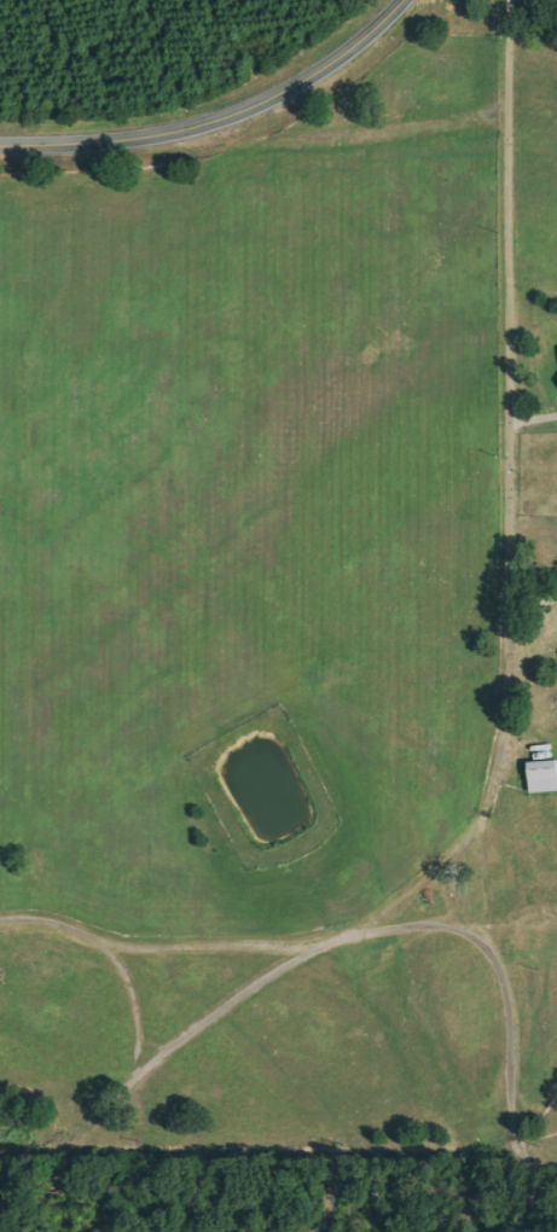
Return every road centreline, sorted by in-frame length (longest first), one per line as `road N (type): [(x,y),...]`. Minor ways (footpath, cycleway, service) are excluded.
road 1 (residential): [(504,109),(510,684),(489,800),(469,842),(418,890),(354,935),(300,955),(134,1074),(77,1134),(54,1149),(0,1148)]
road 2 (residential): [(556,1214),(512,1141),(505,992),(497,967),(453,928),(139,949),(47,920),(0,918)]
road 3 (tertiary): [(0,138),(172,135),(301,85),(404,0)]
road 4 (residential): [(172,135),(275,144),(504,109)]
road 5 (residential): [(134,1074),(132,995),(111,955),(85,934)]

